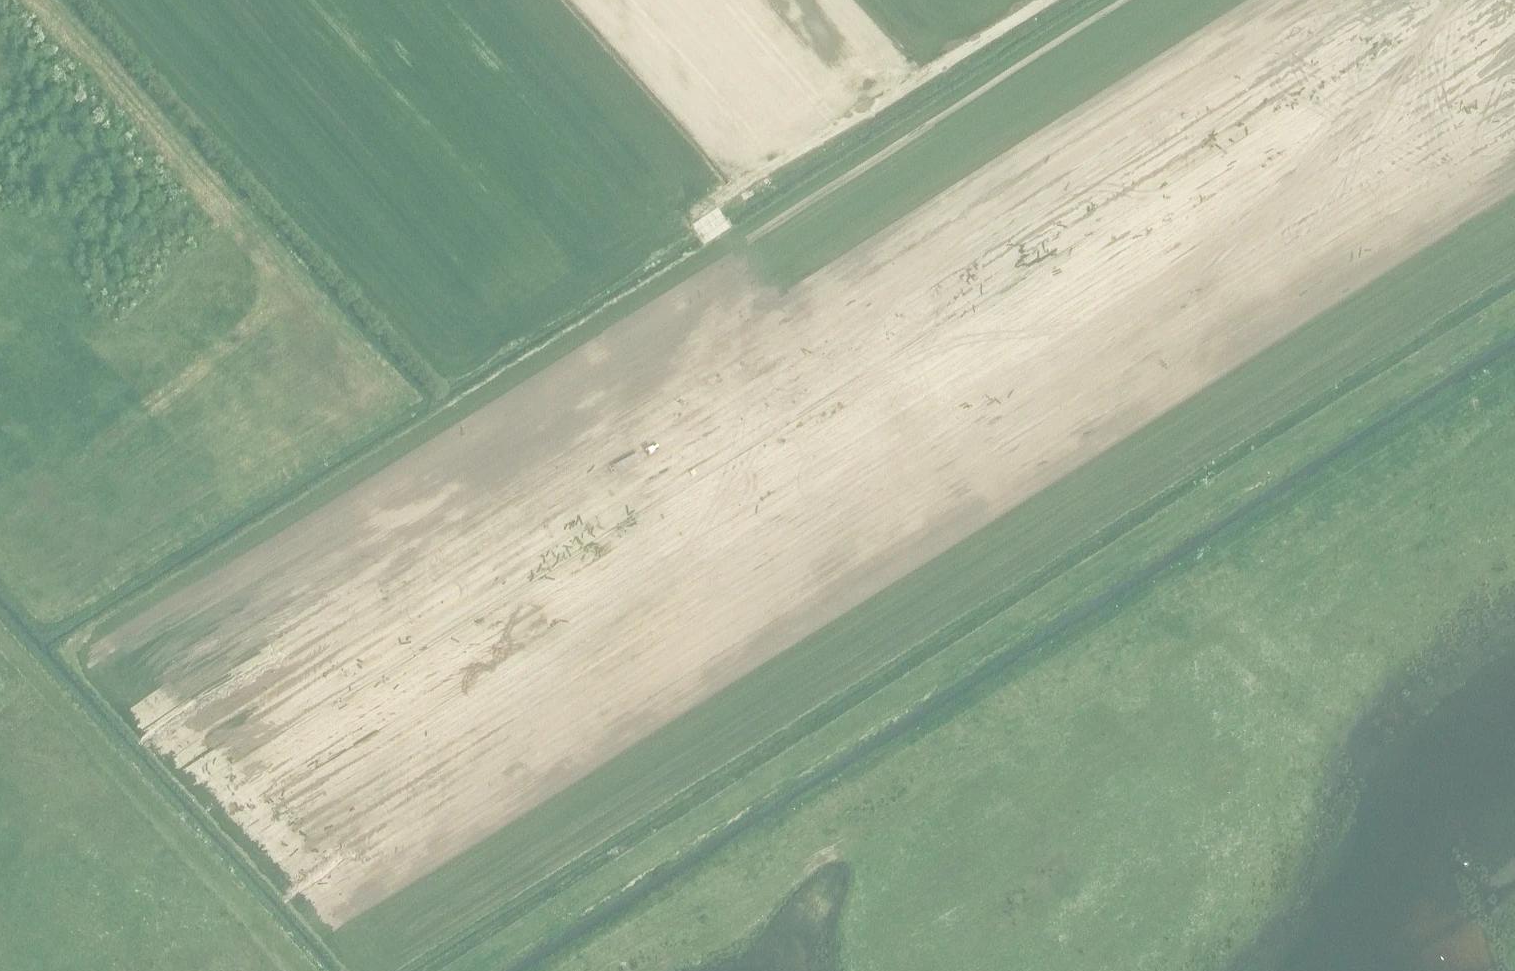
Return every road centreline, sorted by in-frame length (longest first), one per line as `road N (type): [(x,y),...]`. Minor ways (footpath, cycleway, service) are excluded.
road 1 (track): [(1514,308),(463,970)]
road 2 (track): [(294,970),(0,644)]
road 3 (track): [(1040,0),(701,209),(720,238)]

